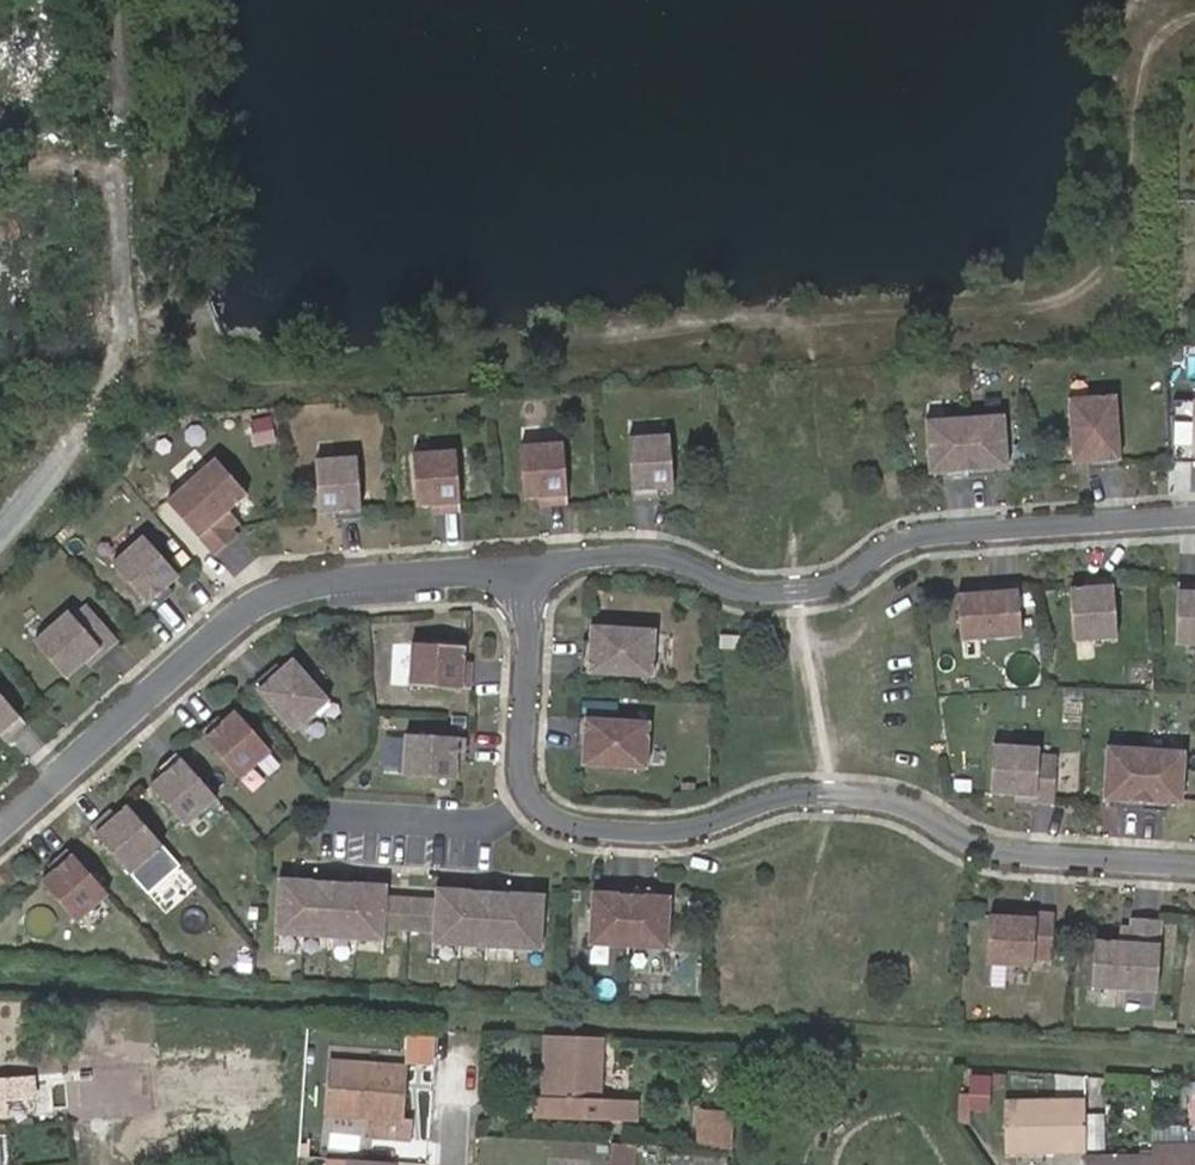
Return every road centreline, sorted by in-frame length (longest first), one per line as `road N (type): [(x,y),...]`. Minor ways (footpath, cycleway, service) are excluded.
road 1 (residential): [(533,562),(526,766),(567,820),(699,829),(784,790),(897,801),(990,854),(1194,866)]
road 2 (residential): [(533,562),(634,553),(746,592),(845,581),(918,535),(1194,520)]
road 3 (residential): [(0,830),(276,586),(533,562)]
road 4 (track): [(108,0),(118,366)]
road 5 (residential): [(118,366),(55,463),(0,523)]

